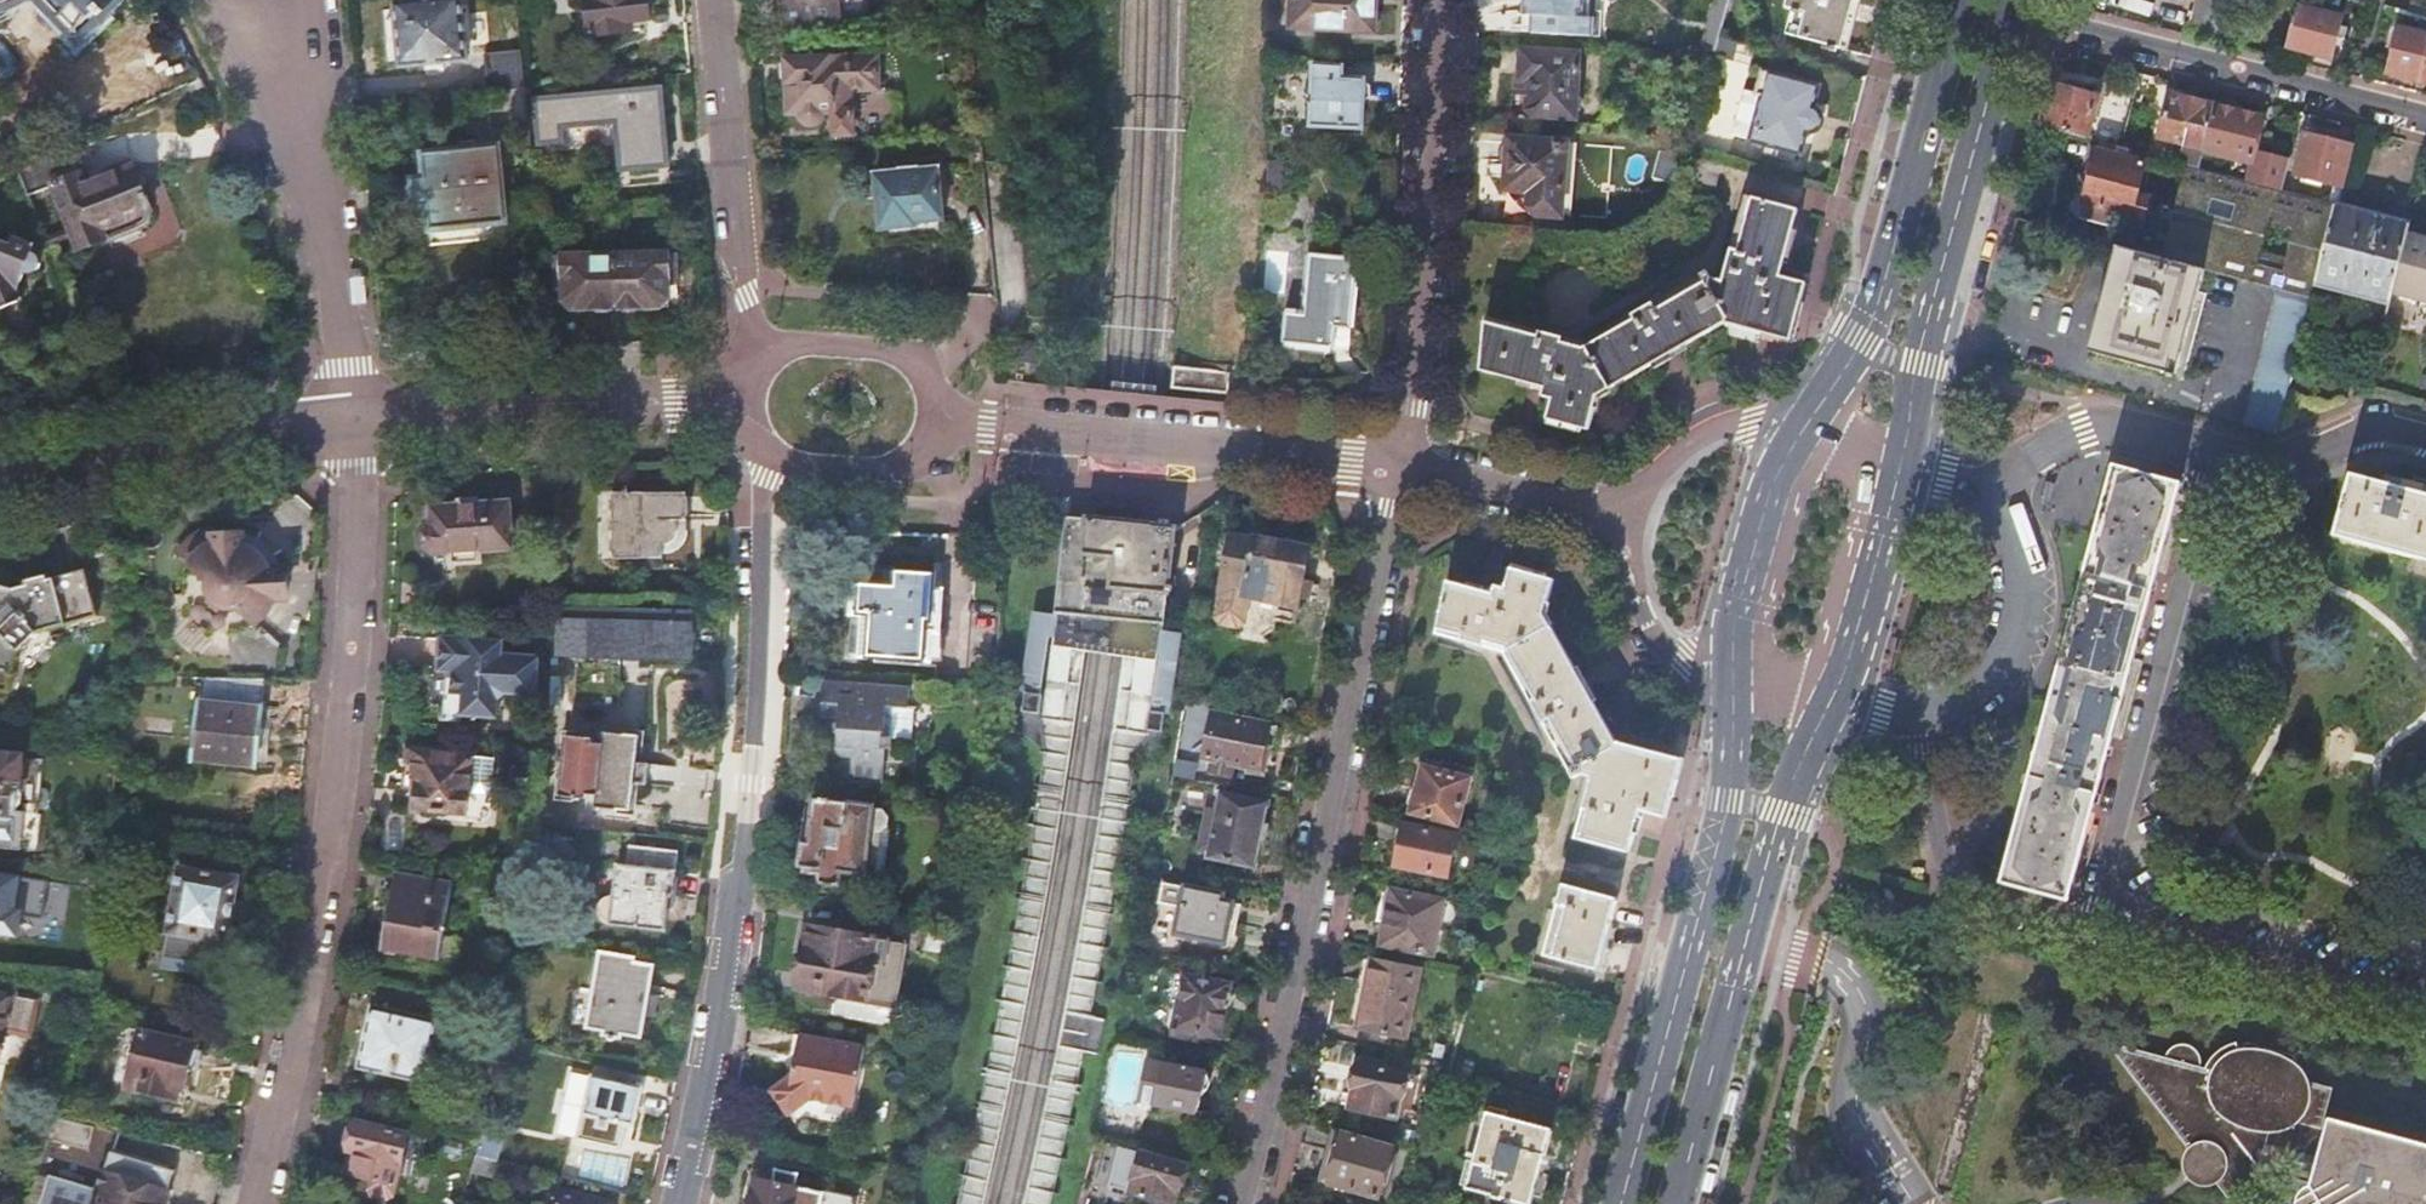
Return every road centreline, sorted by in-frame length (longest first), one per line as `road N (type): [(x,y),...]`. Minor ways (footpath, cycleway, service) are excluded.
road 1 (residential): [(359,421),(338,860),(262,1203)]
road 2 (residential): [(759,444),(764,476),(748,787),(729,972),(684,1203)]
road 3 (residential): [(1236,1203),(1398,464)]
road 4 (primary): [(1734,675),(1730,797),(1621,1203)]
road 5 (primary): [(1677,1203),(1776,834),(1832,702)]
road 6 (residential): [(2214,458),(2090,926)]
road 7 (primary): [(1960,0),(1887,274),(1861,343),(1796,442)]
road 8 (primary): [(1901,467),(1924,334),(2012,12)]
road 9 (residential): [(1398,464),(1431,0)]
road 10 (tertiary): [(1398,464),(936,419)]
road 11 (residential): [(2012,12),(2425,119)]
road 12 (tertiary): [(359,421),(232,427),(0,474)]
road 13 (residential): [(754,360),(718,0)]
road 14 (residential): [(2425,1015),(2090,926)]
road 15 (tertiary): [(682,402),(359,421)]
road 16 (residential): [(2090,926),(1959,886),(1946,868),(1918,719)]
road 17 (residential): [(1918,719),(1960,708),(1996,683),(2028,628),(2023,548),(1974,491)]
road 18 (residential): [(1974,491),(2086,428),(2214,458)]
road 19 (tertiary): [(1640,522),(1398,464)]
road 20 (residential): [(359,421),(326,176)]
road 21 (primary): [(1832,702),(1901,467)]
road 22 (primary): [(1796,442),(1772,488),(1734,637),(1734,675)]
road 23 (tertiary): [(936,419),(924,374),(888,352),(803,346),(754,360)]
road 24 (residential): [(2214,458),(2271,467),(2370,425),(2425,439)]
road 25 (residential): [(326,176),(215,0)]
road 26 (tertiary): [(759,444),(790,463),(885,470),(925,447),(936,419)]
road 27 (residential): [(1640,522),(1638,590),(1660,637),(1683,660),(1734,675)]
road 28 (residential): [(1796,442),(1756,432),(1691,453),(1660,483),(1640,522)]
road 29 (residential): [(326,176),(310,0)]

